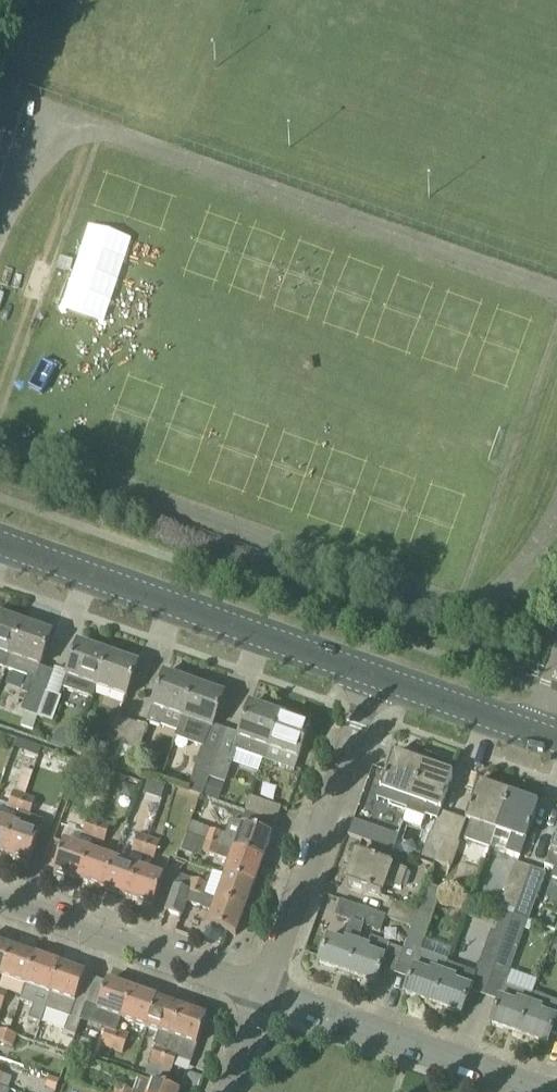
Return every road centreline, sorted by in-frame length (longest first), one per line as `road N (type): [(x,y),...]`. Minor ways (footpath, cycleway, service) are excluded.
road 1 (tertiary): [(375,672),(0,541)]
road 2 (residential): [(261,992),(375,672)]
road 3 (residential): [(544,1091),(261,992)]
road 4 (residential): [(261,992),(0,902)]
road 5 (tertiary): [(538,730),(375,672)]

